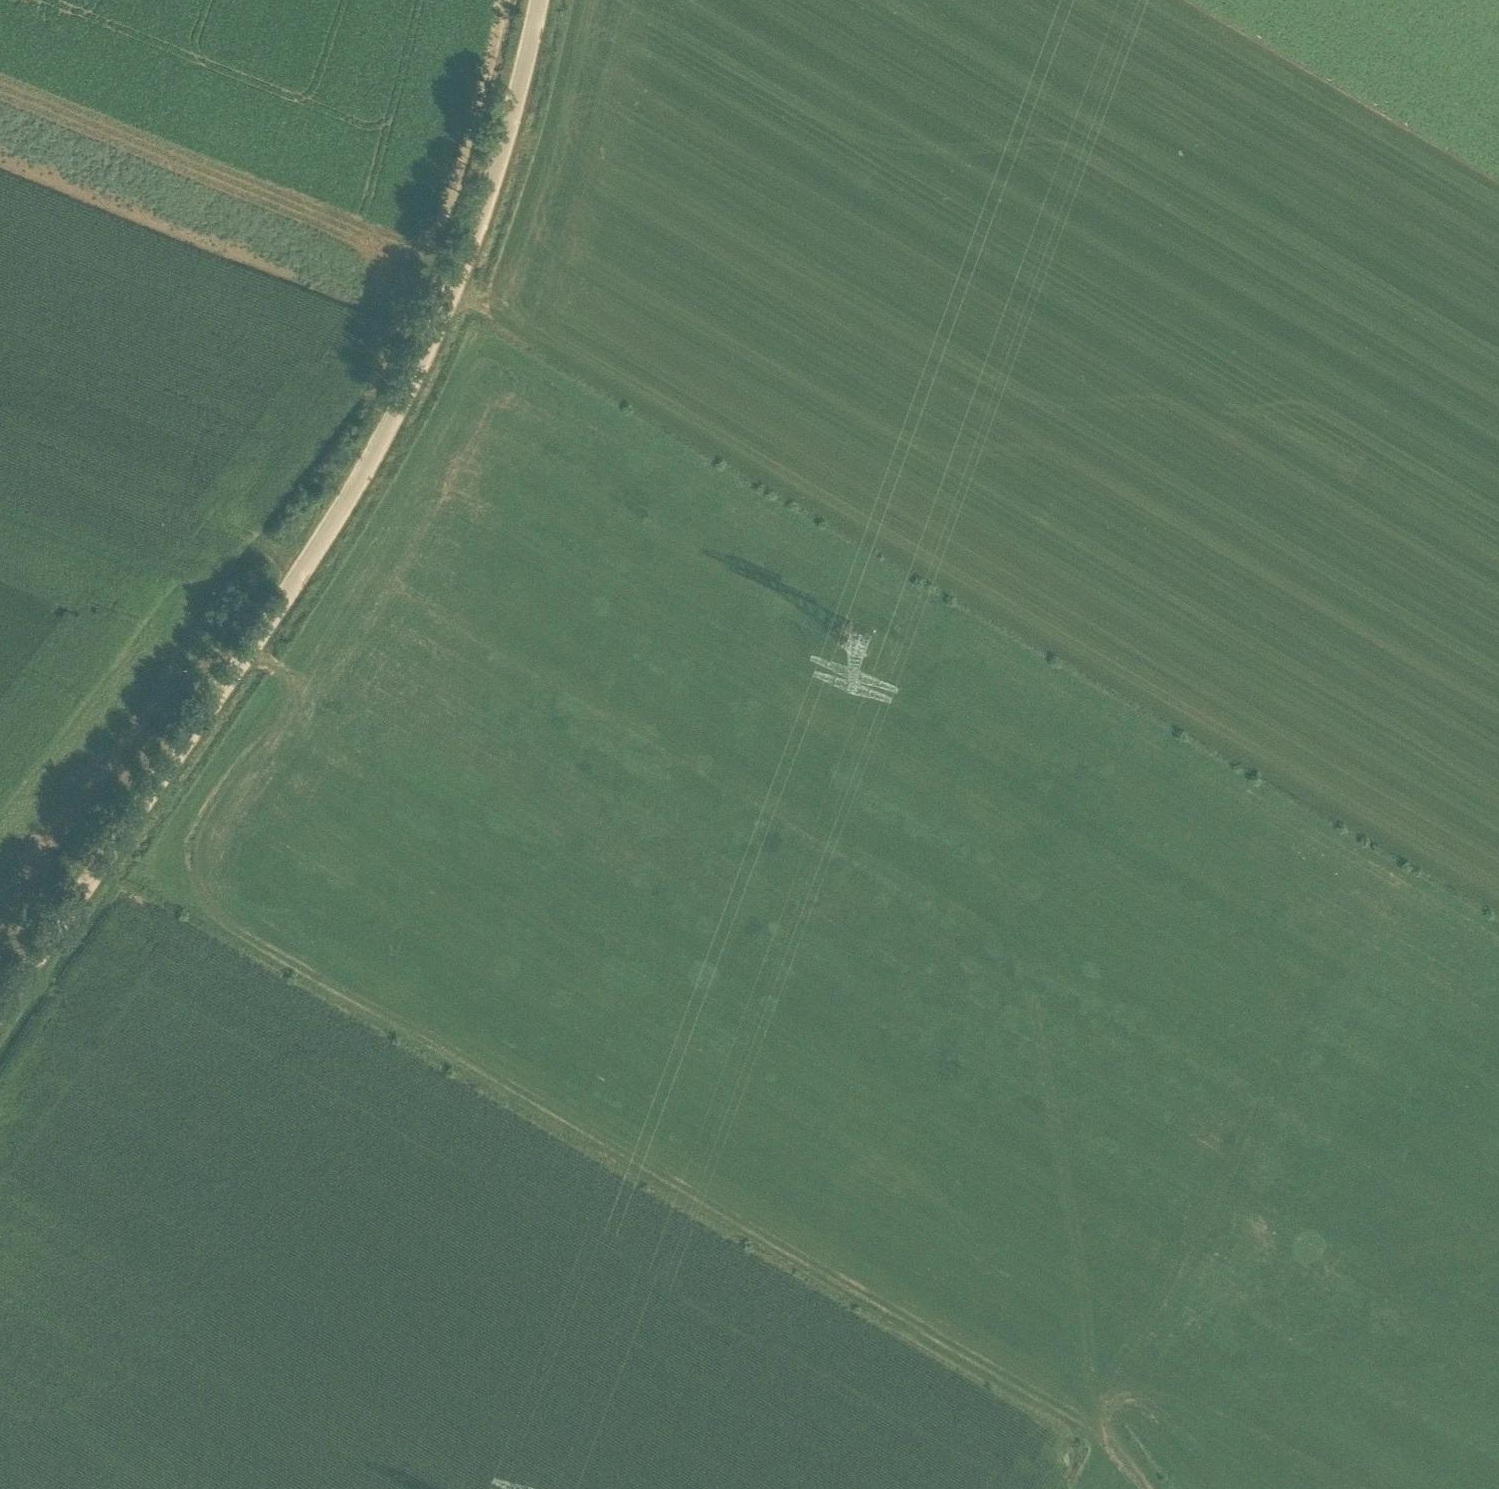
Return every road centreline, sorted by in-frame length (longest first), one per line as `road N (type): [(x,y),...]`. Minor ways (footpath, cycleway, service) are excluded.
road 1 (unclassified): [(0,1010),(328,528),(401,406),(467,270),(538,0)]

